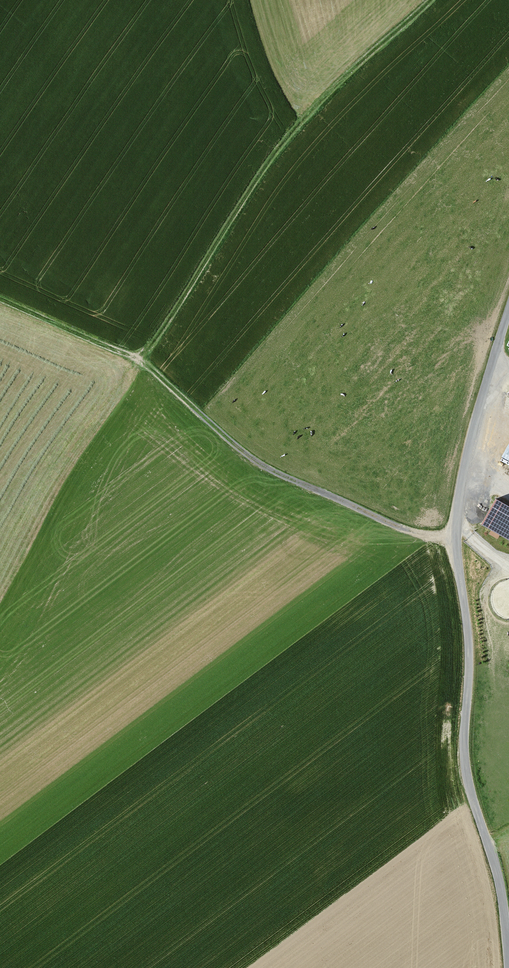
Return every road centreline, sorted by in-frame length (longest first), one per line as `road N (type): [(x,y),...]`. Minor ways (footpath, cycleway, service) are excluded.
road 1 (unclassified): [(508,311),(467,458),(456,537),(468,646),(465,764),(497,876),(508,967)]
road 2 (track): [(0,299),(138,357),(269,469),(406,530),(456,537)]

